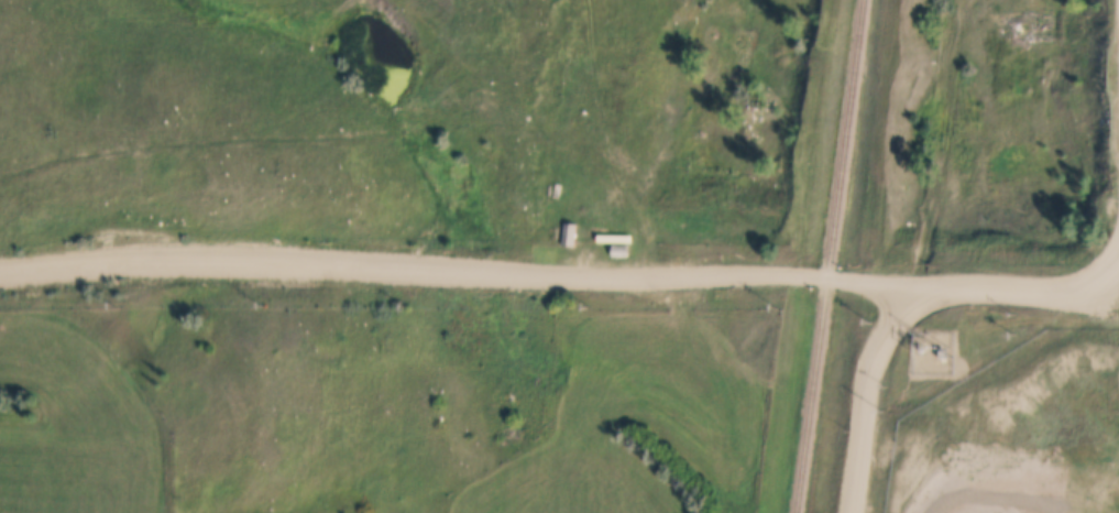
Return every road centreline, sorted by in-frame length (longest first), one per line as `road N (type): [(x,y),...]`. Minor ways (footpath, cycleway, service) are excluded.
road 1 (residential): [(856,512),(874,365),(904,308),(943,284),(1067,287)]

